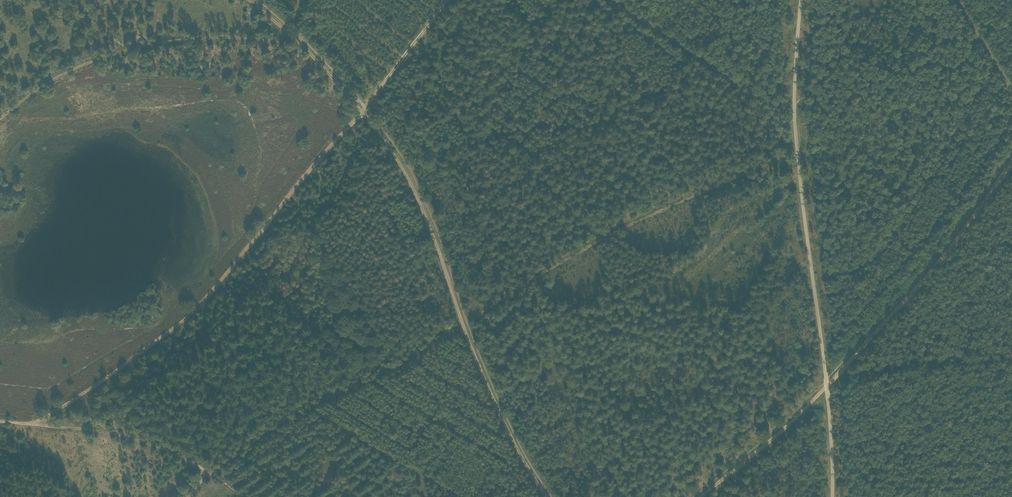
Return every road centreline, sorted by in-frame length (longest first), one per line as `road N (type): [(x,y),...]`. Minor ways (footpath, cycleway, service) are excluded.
road 1 (track): [(250,0),(347,92),(397,157),(499,409),(547,496)]
road 2 (track): [(31,424),(190,319),(362,111)]
road 3 (track): [(303,41),(233,36),(124,50),(67,75),(0,119)]
road 4 (track): [(827,386),(918,287),(1011,163)]
road 5 (track): [(795,128),(608,0)]
road 6 (track): [(211,474),(123,436),(0,421)]
road 7 (track): [(827,386),(701,496)]
road 8 (track): [(446,0),(365,107)]

